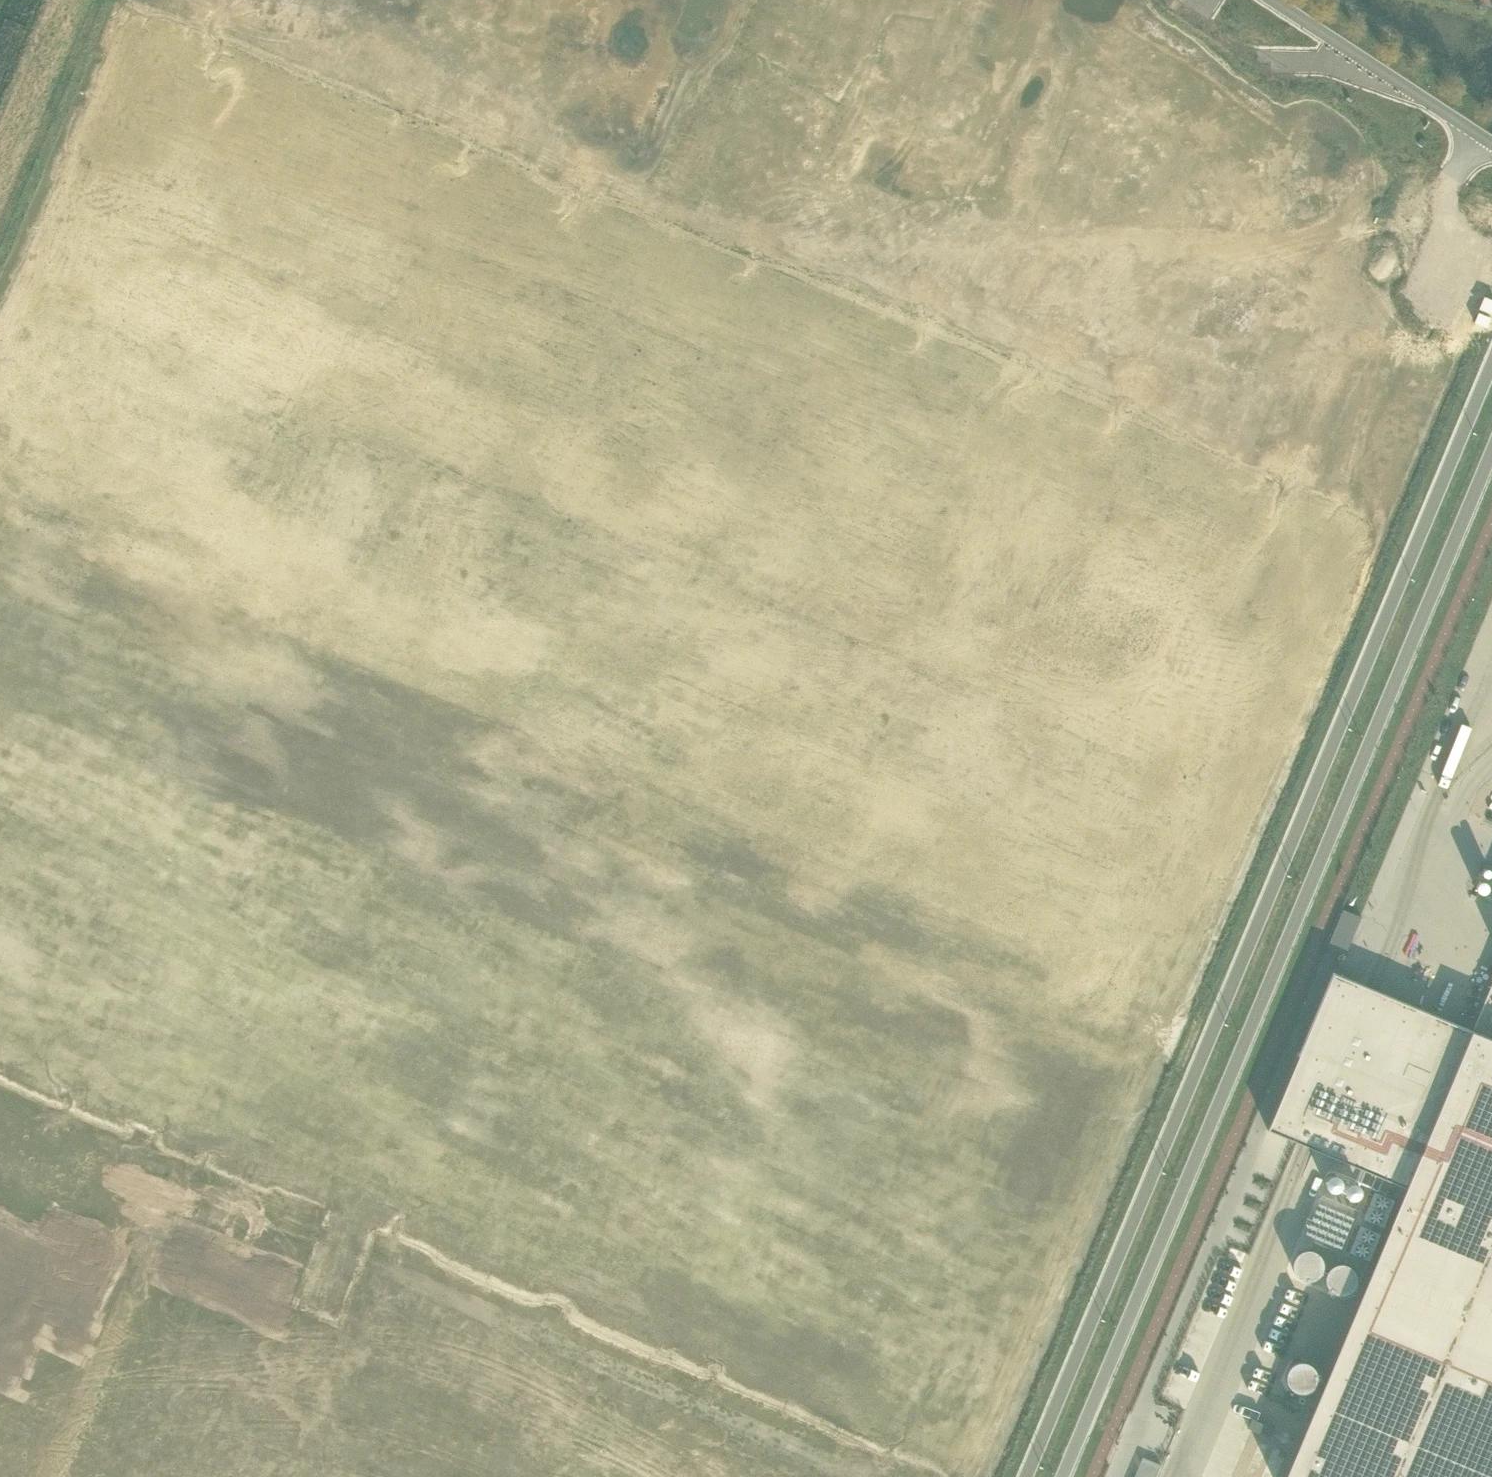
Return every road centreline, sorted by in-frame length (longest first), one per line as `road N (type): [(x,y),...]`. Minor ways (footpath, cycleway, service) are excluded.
road 1 (unclassified): [(1491,357),(1027,1476)]
road 2 (unclassified): [(1061,1476),(1491,448)]
road 3 (unclassified): [(1278,0),(1491,139)]

